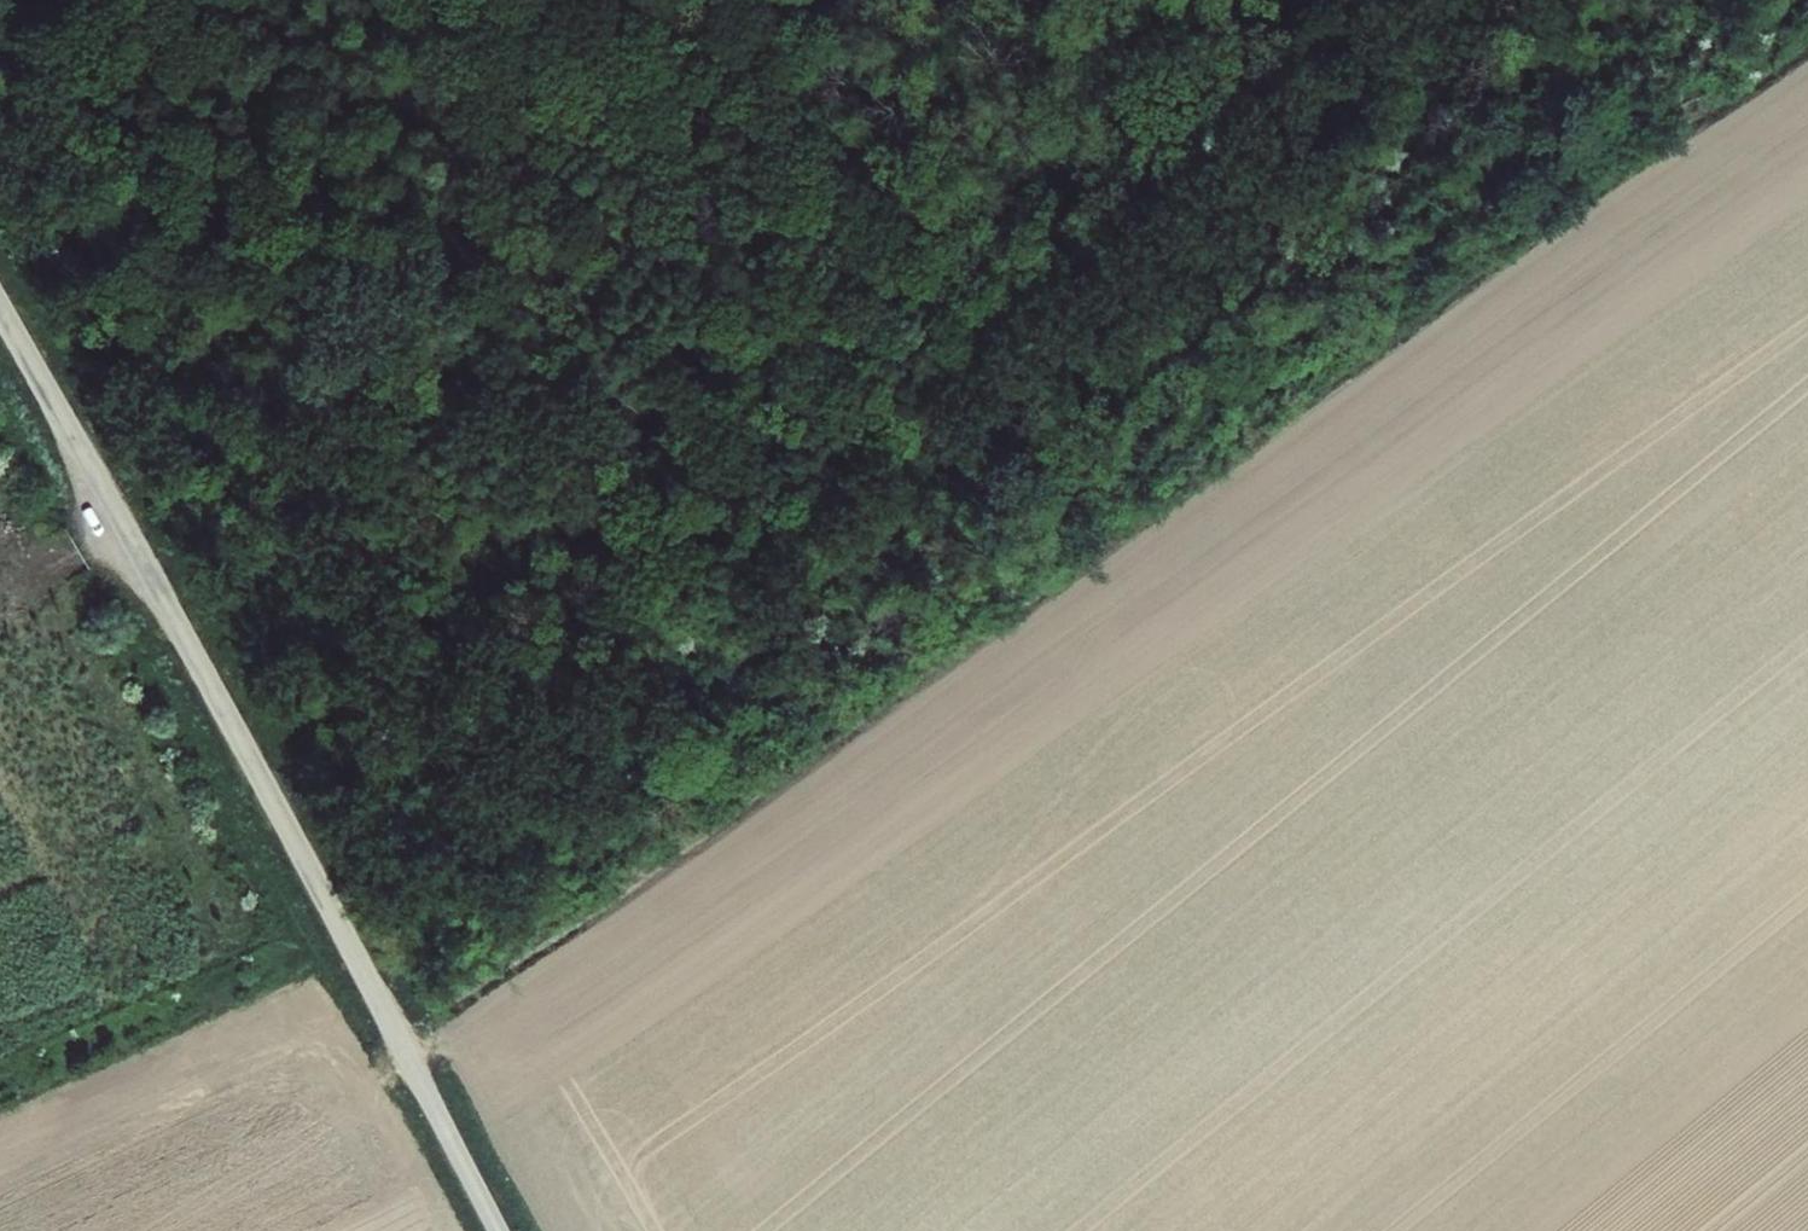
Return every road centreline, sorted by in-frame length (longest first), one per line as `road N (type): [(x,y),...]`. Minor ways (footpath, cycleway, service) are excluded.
road 1 (unclassified): [(499,1230),(145,563),(0,308)]

